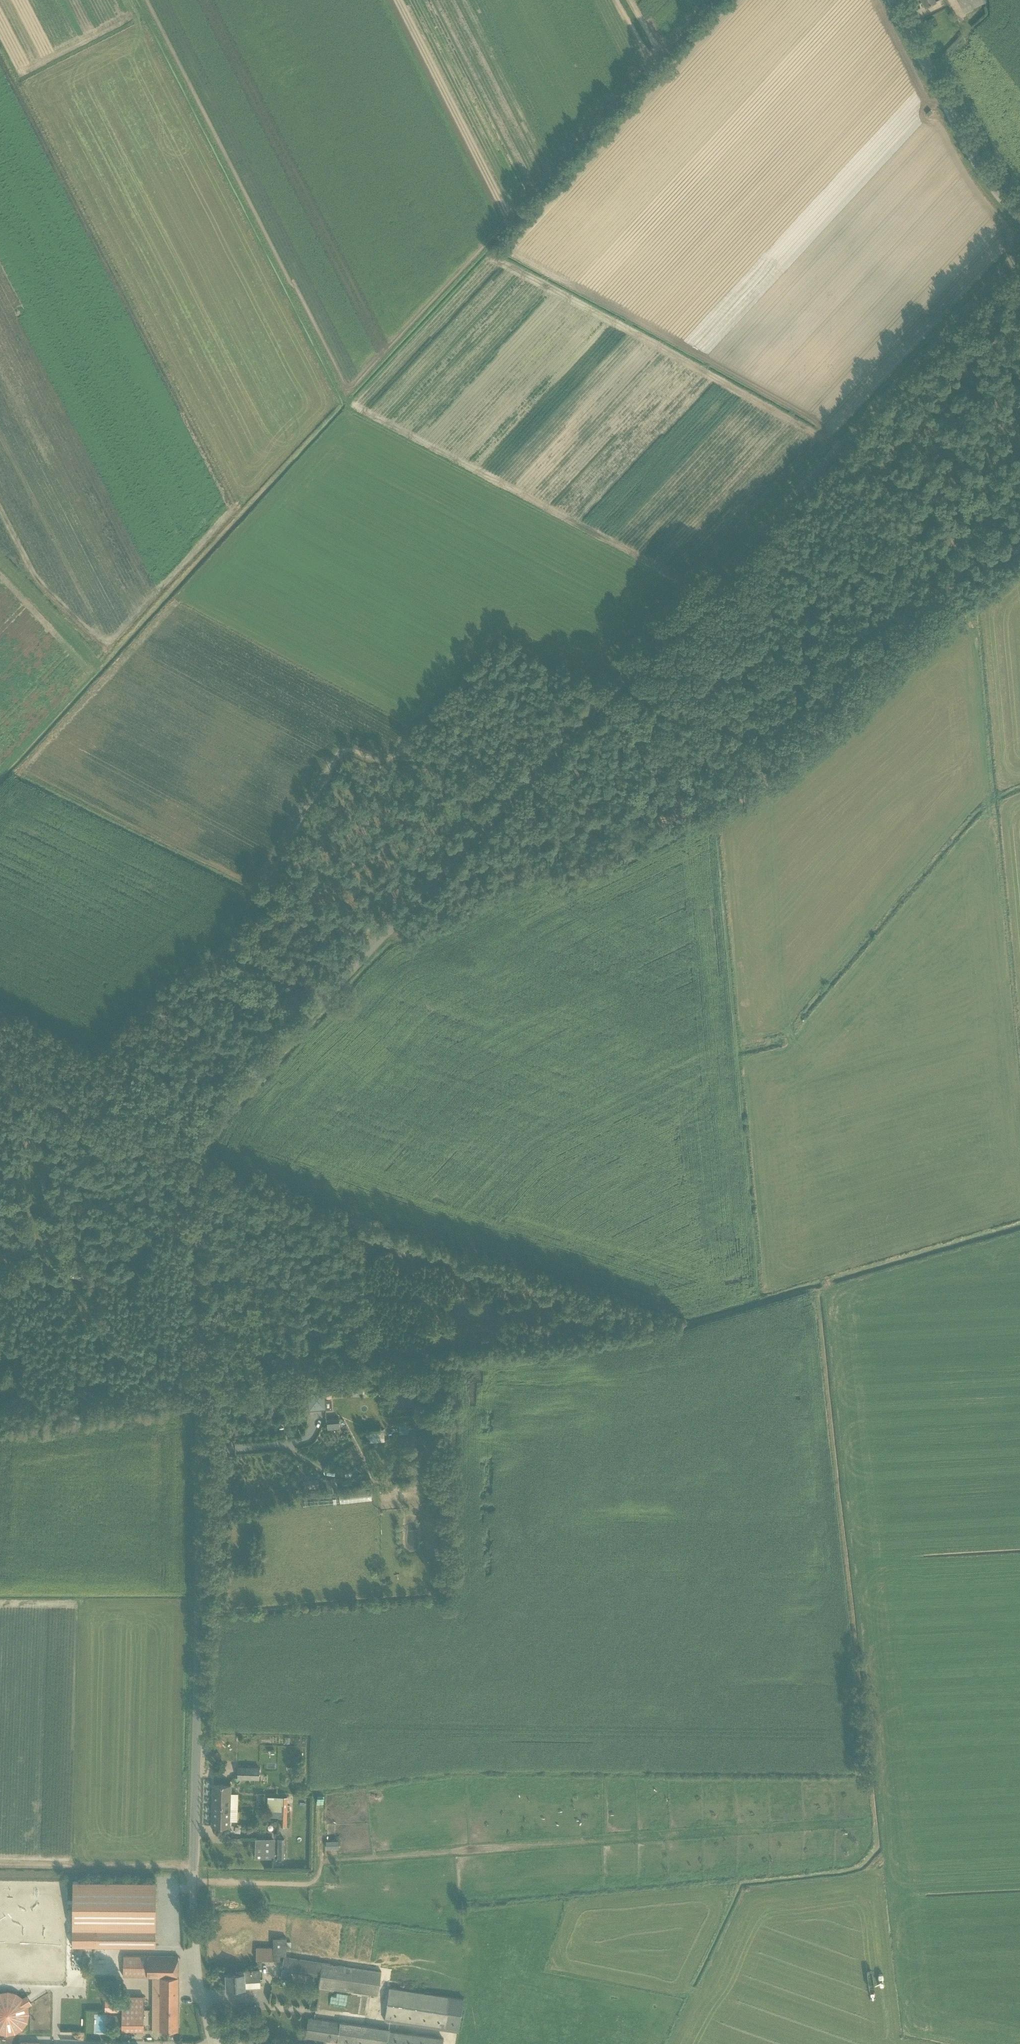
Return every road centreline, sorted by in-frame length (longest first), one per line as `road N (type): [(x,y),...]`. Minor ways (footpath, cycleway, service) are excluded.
road 1 (unclassified): [(203,2035),(192,1869),(204,1143),(219,1116),(513,798)]
road 2 (unclassified): [(513,798),(1019,249)]
road 3 (unclassified): [(513,798),(457,760),(358,750),(139,632)]
road 4 (unclassified): [(1019,219),(987,174),(895,0)]
road 5 (track): [(0,1082),(200,1181)]

